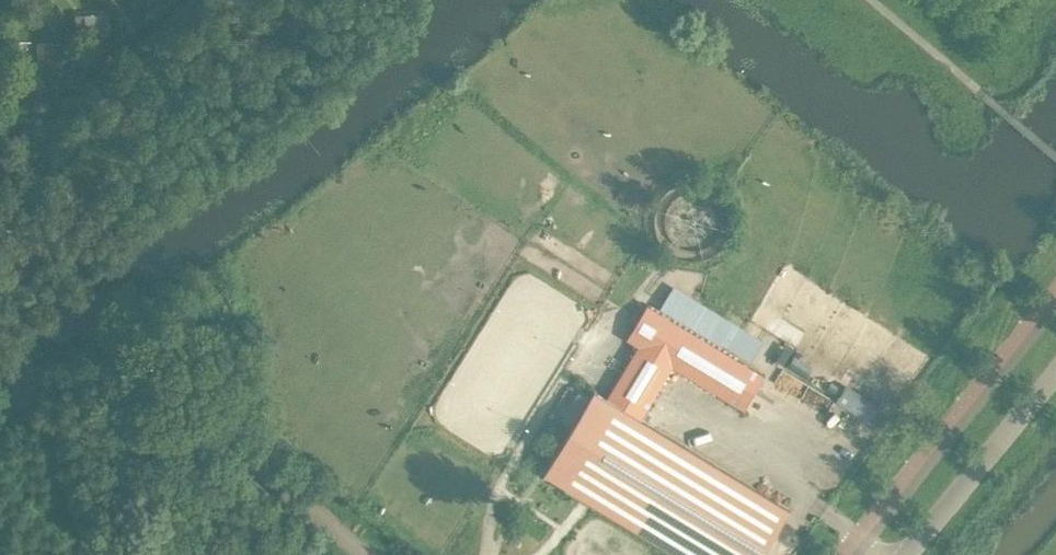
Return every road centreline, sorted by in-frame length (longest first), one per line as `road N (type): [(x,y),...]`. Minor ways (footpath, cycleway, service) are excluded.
road 1 (unclassified): [(907,554),(1055,371)]

